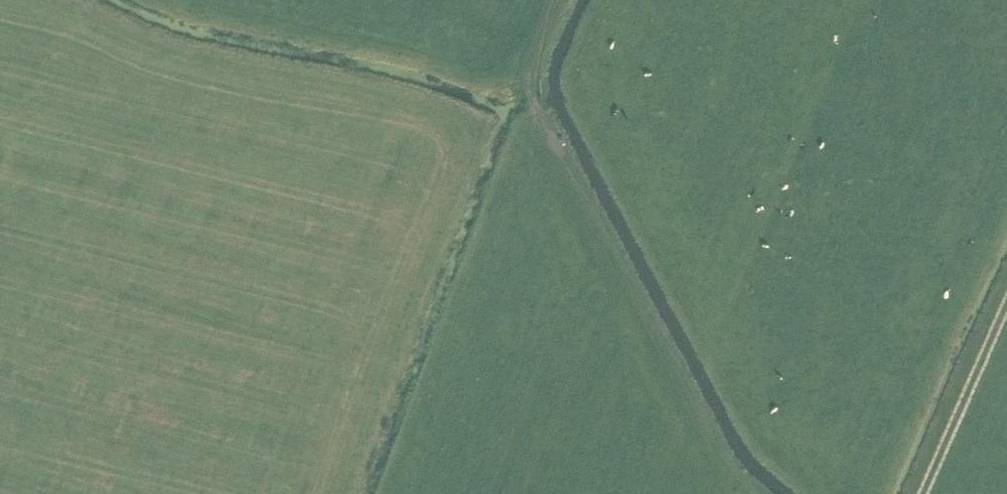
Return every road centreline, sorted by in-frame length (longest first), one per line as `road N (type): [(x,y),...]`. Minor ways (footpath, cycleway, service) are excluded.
road 1 (track): [(1006,302),(920,493)]
road 2 (track): [(557,0),(529,78),(539,128)]

